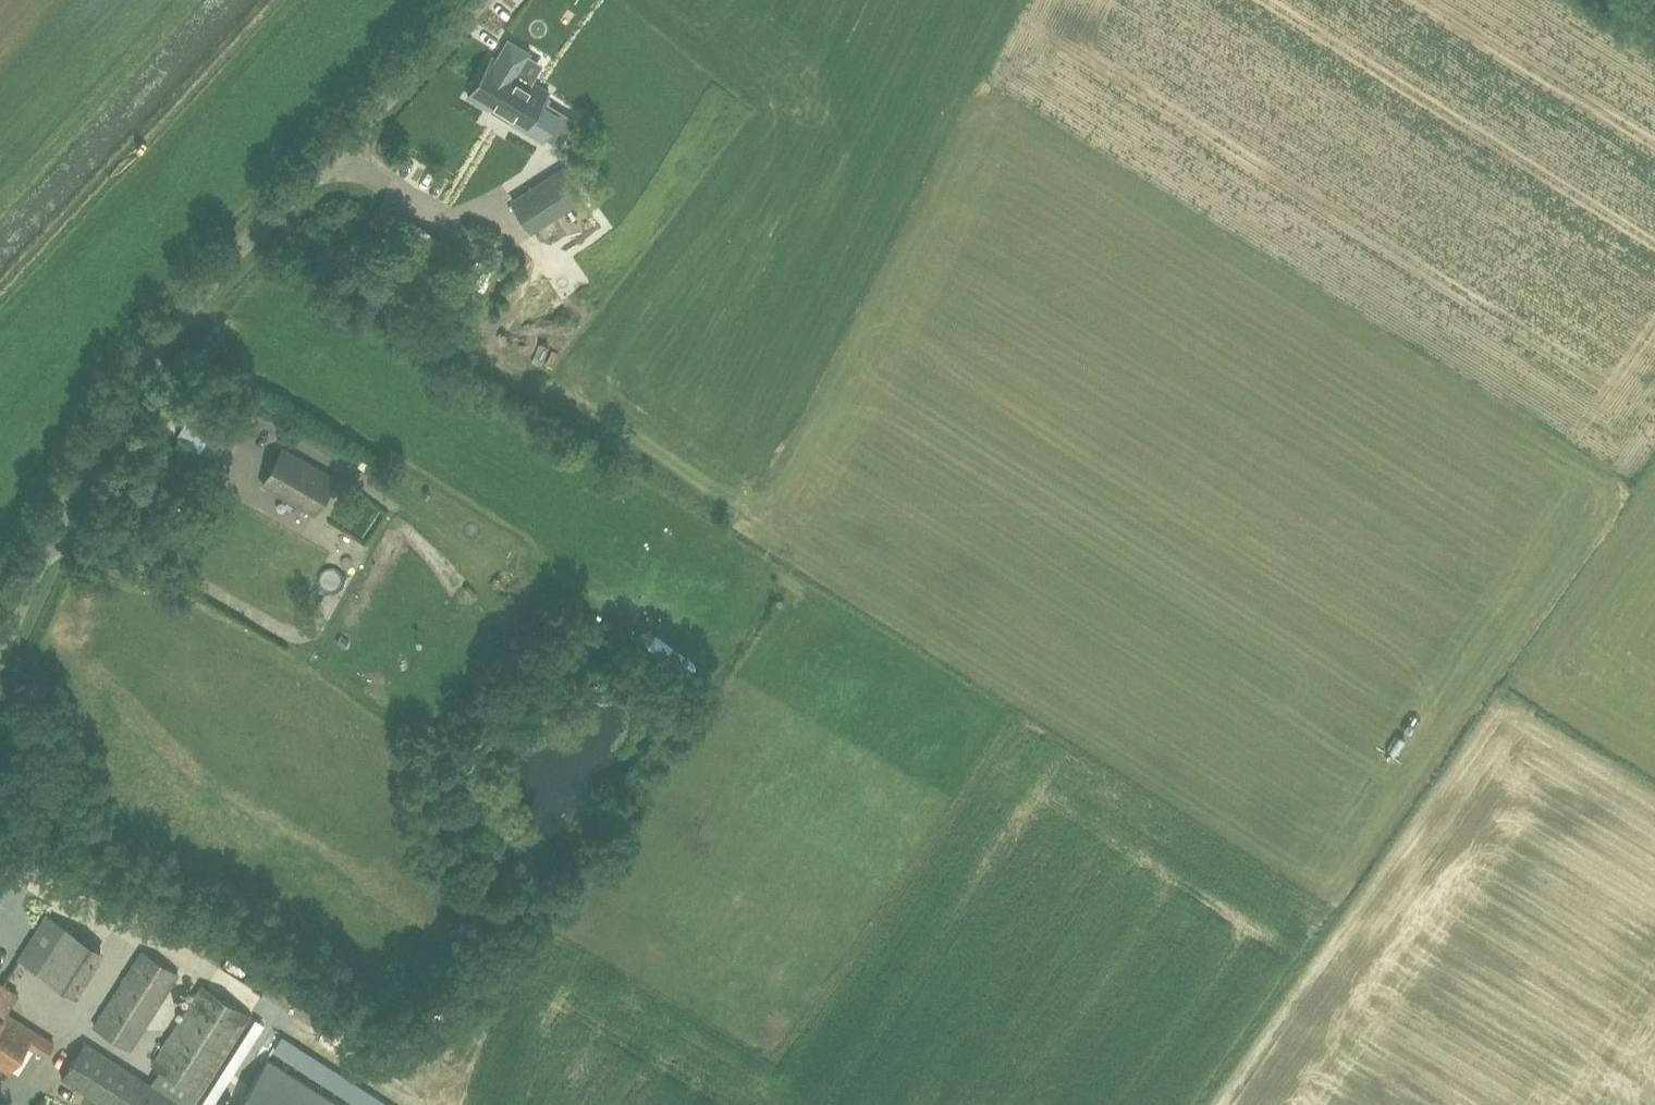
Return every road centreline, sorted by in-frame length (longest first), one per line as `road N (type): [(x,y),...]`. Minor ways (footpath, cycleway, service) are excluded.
road 1 (unclassified): [(0,664),(132,391),(254,239),(484,0)]

